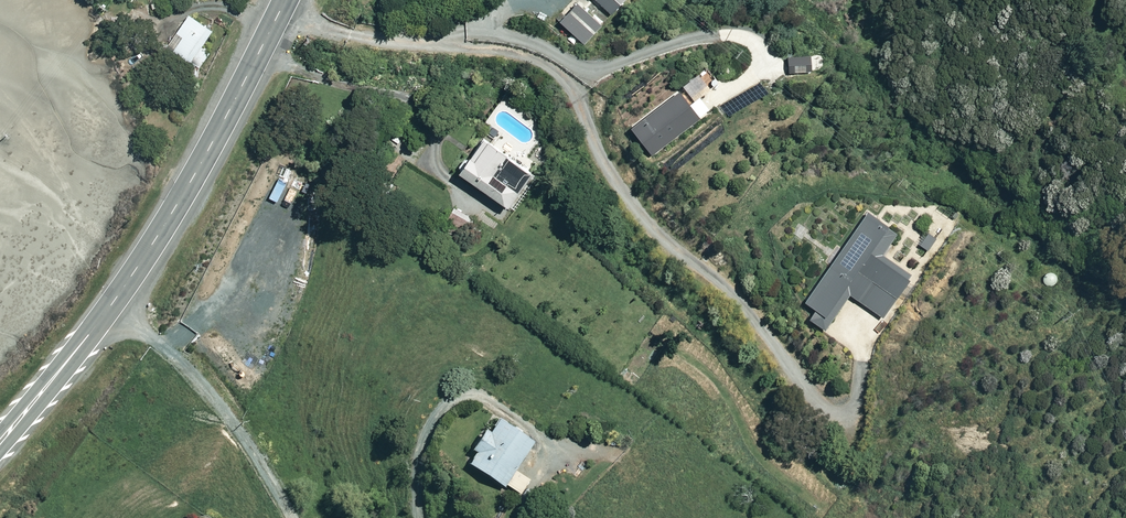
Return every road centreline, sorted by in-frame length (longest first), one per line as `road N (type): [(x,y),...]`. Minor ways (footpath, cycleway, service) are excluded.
road 1 (trunk): [(0,441),(115,306),(287,0)]

